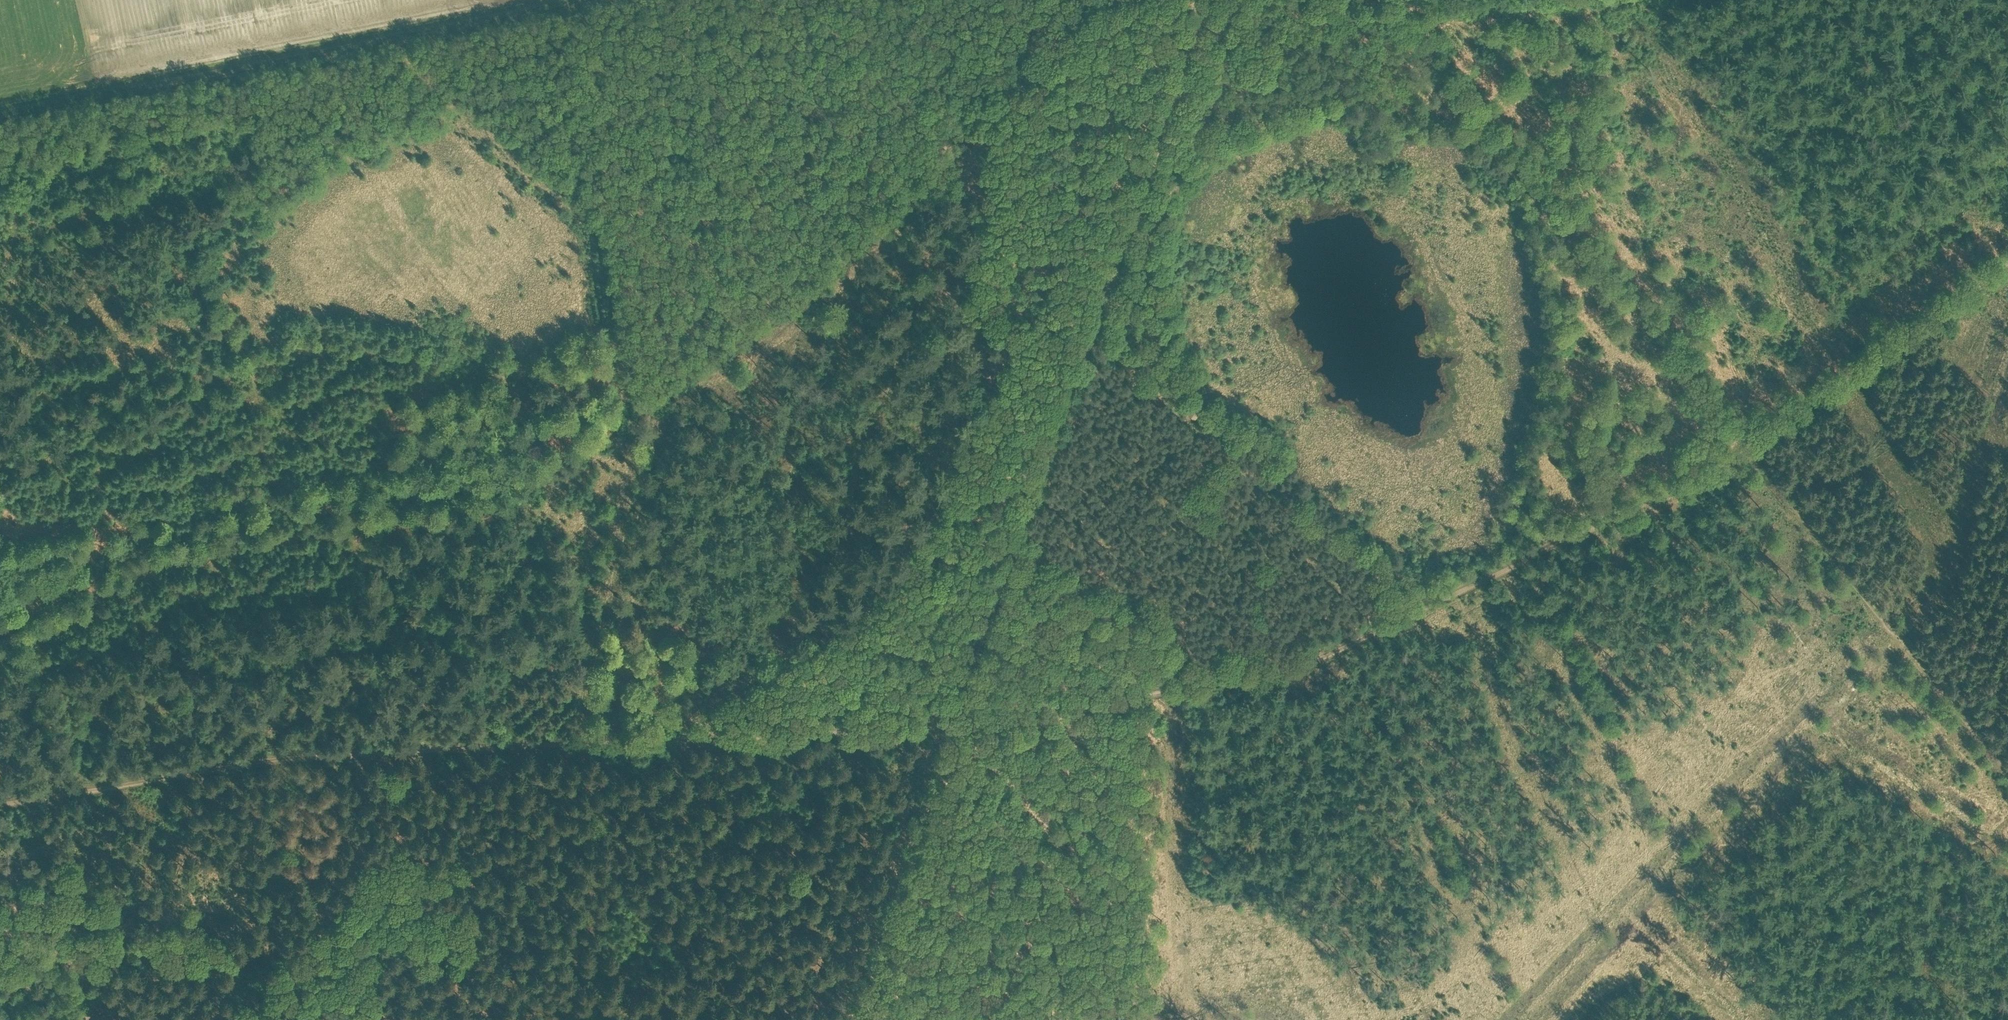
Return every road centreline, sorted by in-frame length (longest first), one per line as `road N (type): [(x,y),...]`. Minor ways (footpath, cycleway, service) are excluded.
road 1 (track): [(2007,261),(1743,449),(1402,619),(1288,665),(956,721),(288,758),(0,803)]
road 2 (track): [(1201,0),(846,1019)]
road 3 (track): [(2007,772),(1379,0)]

